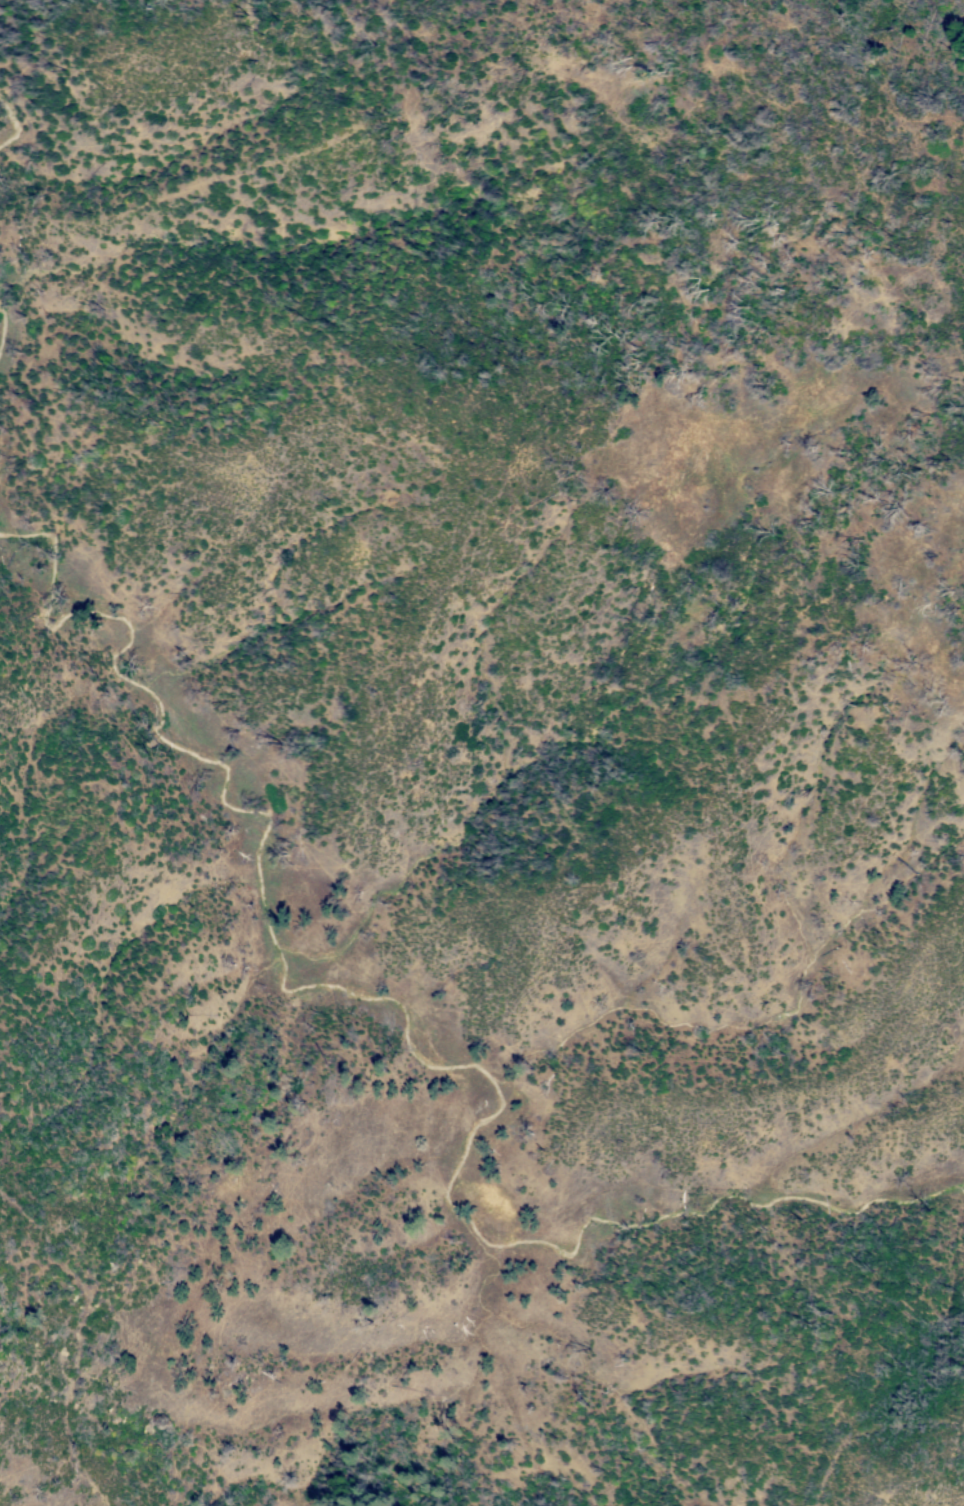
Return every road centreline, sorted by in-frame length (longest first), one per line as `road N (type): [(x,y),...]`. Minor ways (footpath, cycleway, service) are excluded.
road 1 (track): [(825,1505),(854,1443),(888,1429),(963,1422)]

